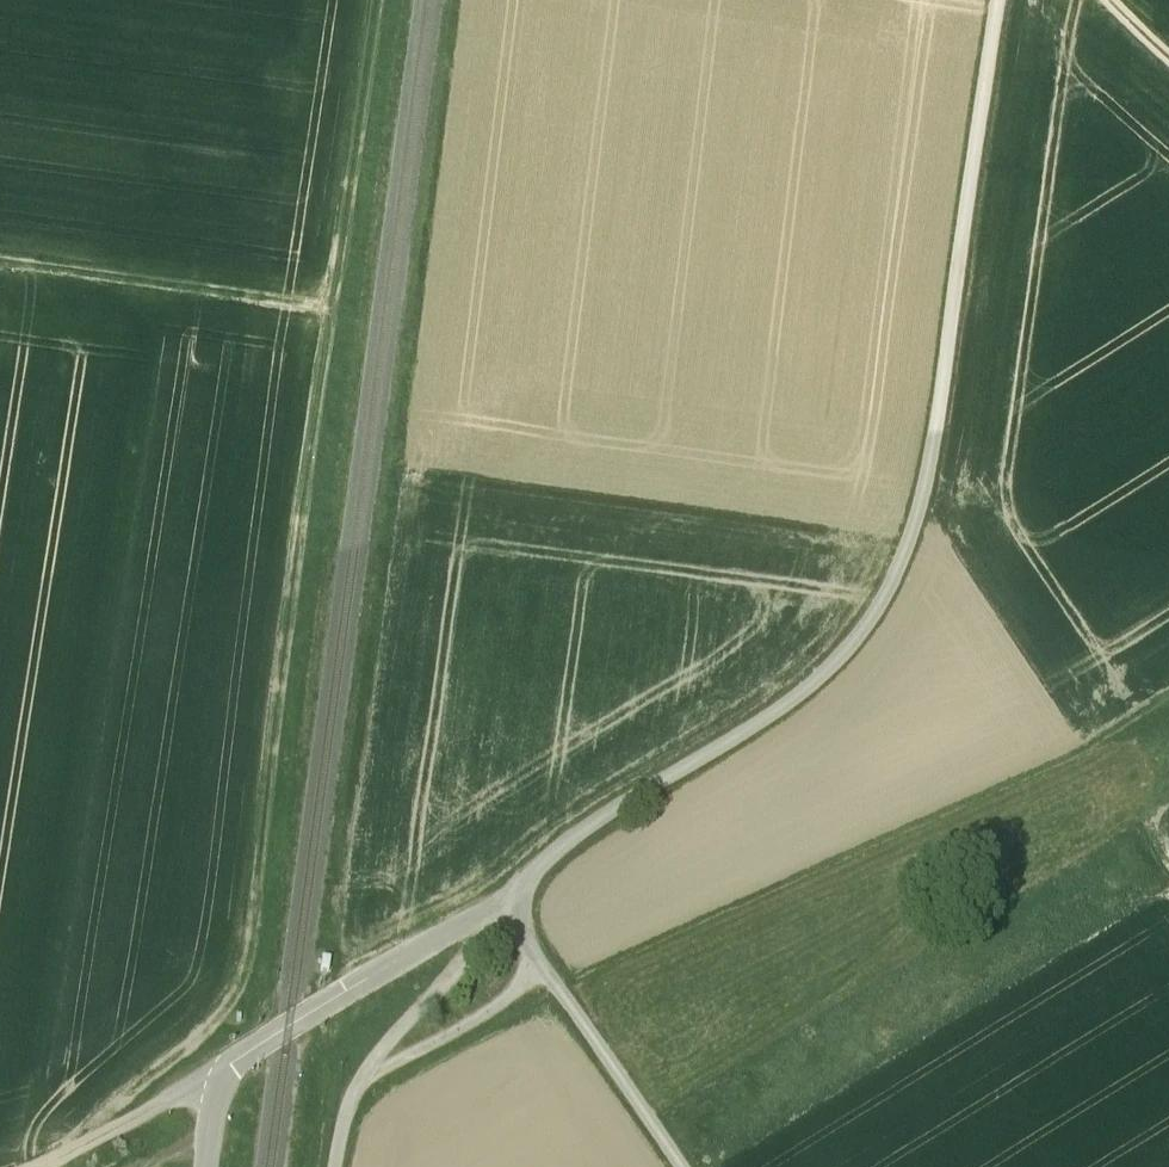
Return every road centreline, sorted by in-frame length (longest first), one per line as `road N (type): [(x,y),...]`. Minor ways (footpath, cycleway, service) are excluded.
road 1 (track): [(82,1154),(201,1059),(253,1034),(322,303),(363,0)]
road 2 (unclassified): [(986,0),(907,503),(859,602),(780,689),(545,875),(530,898)]
road 3 (track): [(481,926),(468,960),(370,1075),(493,1018),(547,966)]
road 4 (track): [(530,898),(291,1030),(230,1080)]
road 5 (track): [(0,257),(322,303)]
road 6 (unclassified): [(684,1166),(539,953),(530,898)]
road 7 (track): [(82,1154),(230,1080)]

